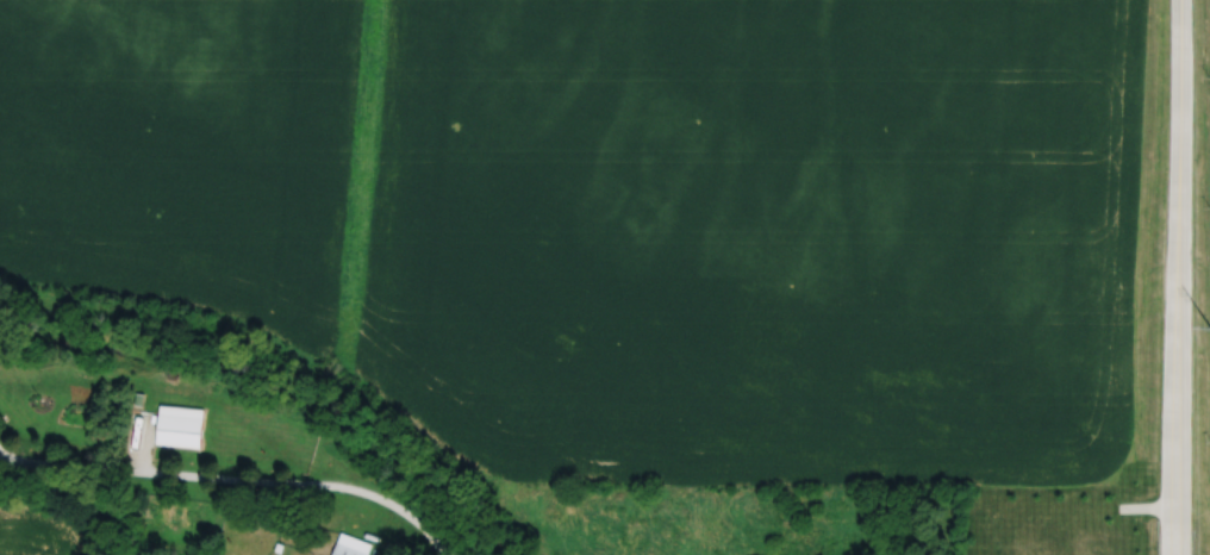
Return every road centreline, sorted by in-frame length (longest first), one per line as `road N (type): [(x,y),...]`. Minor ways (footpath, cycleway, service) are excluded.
road 1 (tertiary): [(1179,0),(1174,554)]

